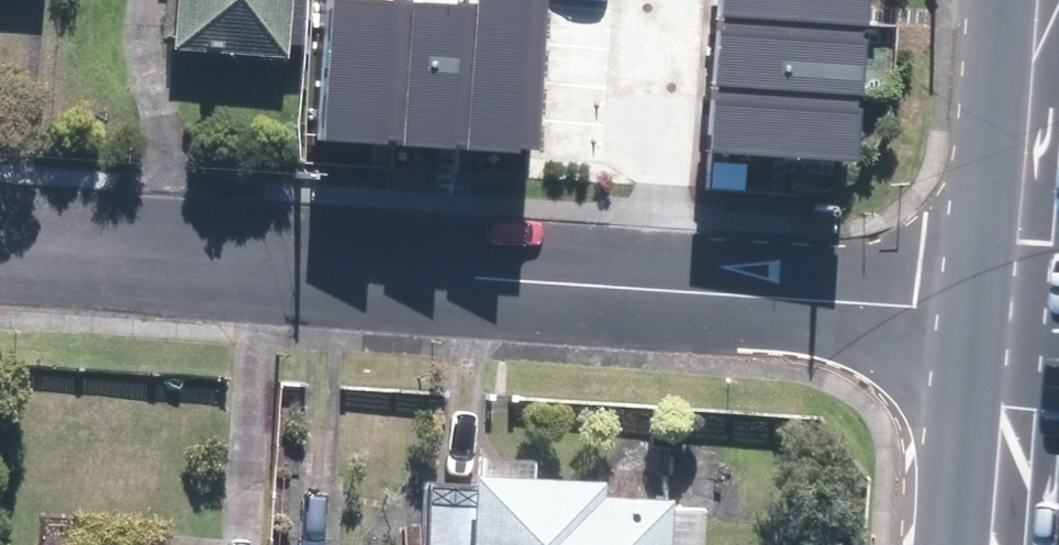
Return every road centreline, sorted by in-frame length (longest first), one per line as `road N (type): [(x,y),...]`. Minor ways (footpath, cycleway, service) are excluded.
road 1 (residential): [(0,245),(1019,315)]
road 2 (secondary): [(1019,315),(1050,0)]
road 3 (secondary): [(1007,544),(1019,315)]

